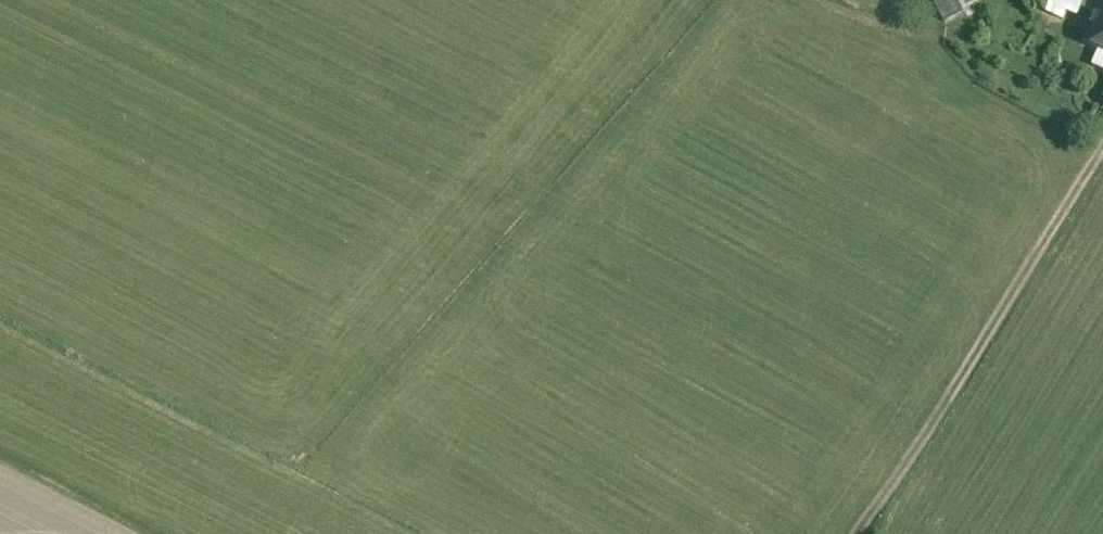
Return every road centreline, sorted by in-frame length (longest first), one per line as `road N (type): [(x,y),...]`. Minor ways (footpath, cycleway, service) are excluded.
road 1 (track): [(1102,142),(861,533)]

